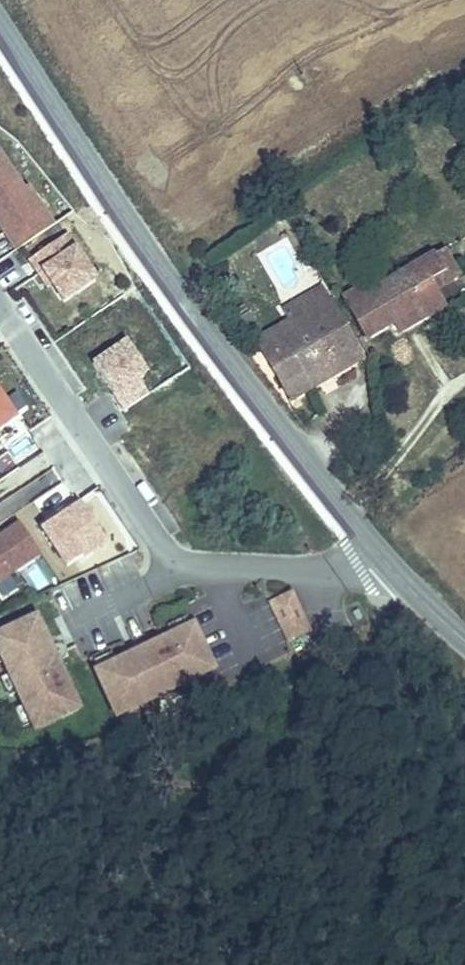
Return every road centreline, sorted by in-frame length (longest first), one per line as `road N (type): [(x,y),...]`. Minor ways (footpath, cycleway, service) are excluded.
road 1 (residential): [(0,25),(298,459),(384,568)]
road 2 (residential): [(0,308),(169,560),(194,571),(384,568)]

